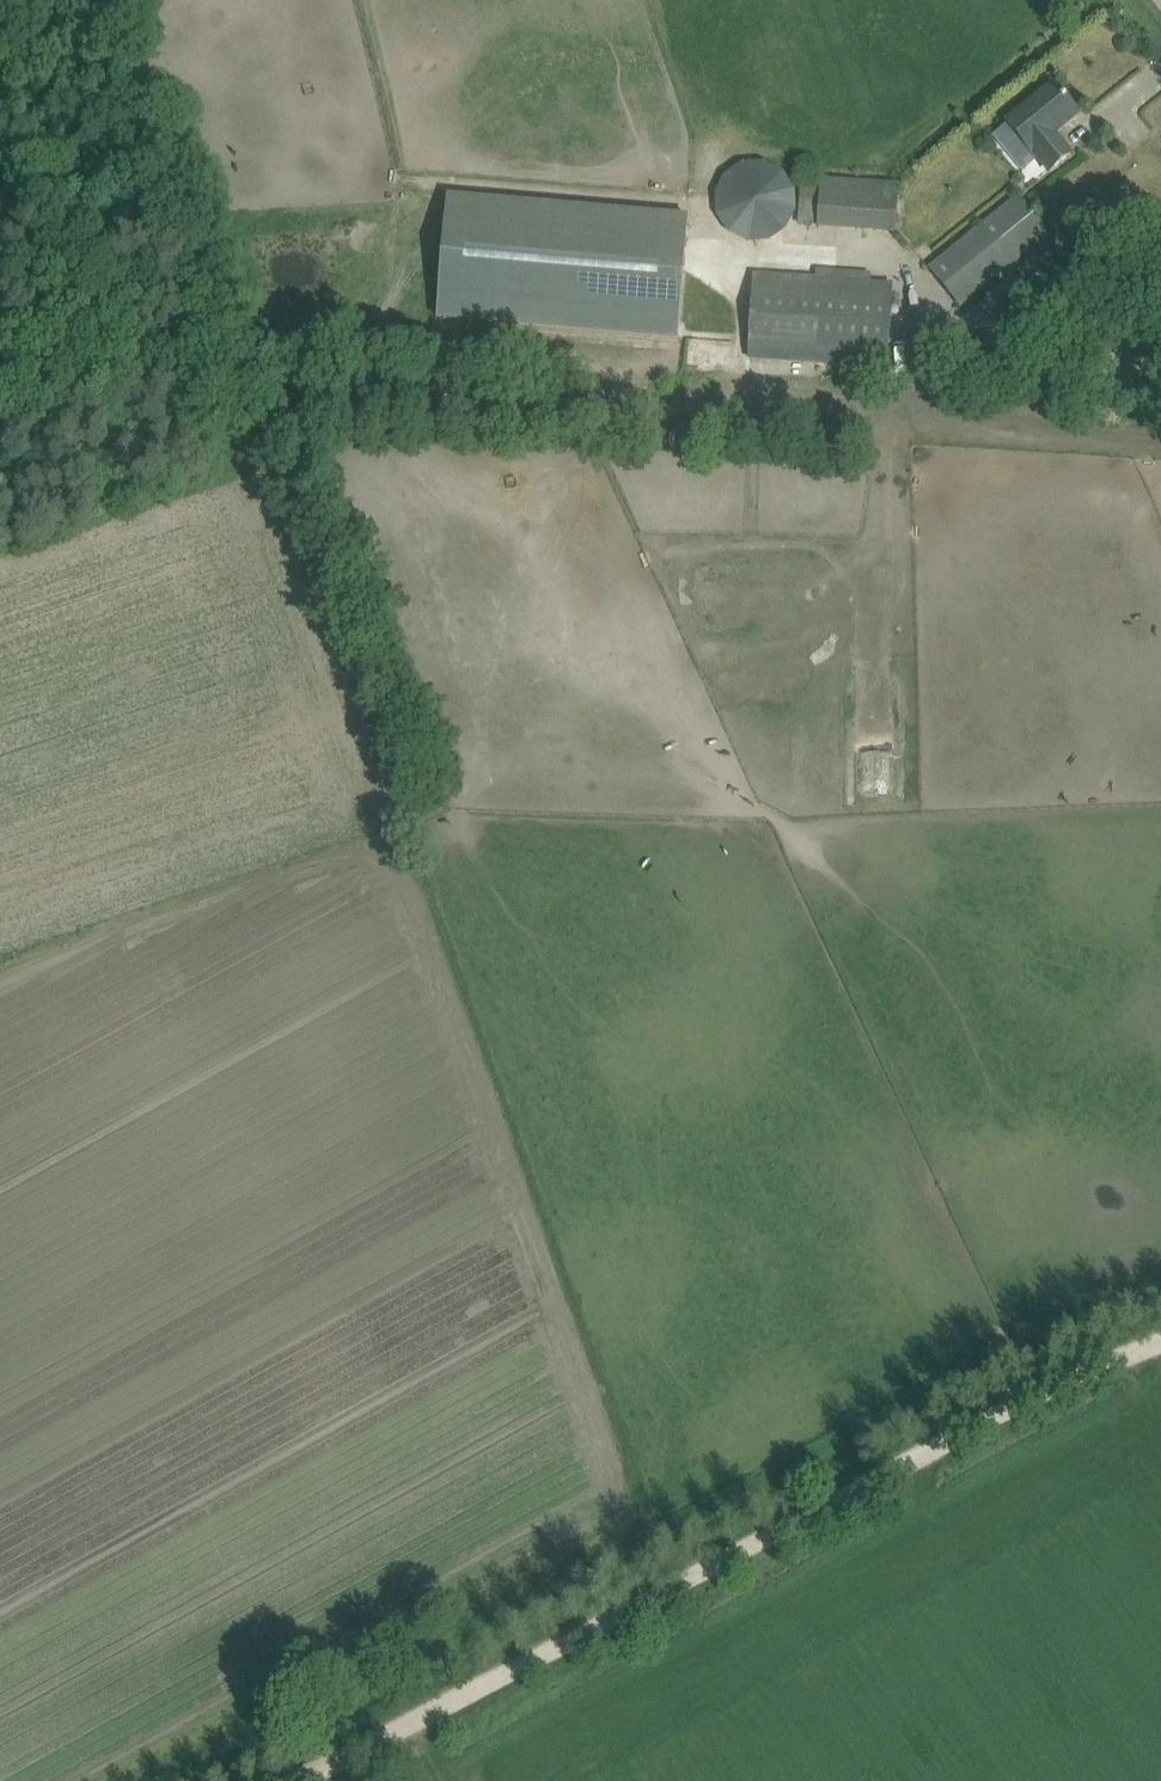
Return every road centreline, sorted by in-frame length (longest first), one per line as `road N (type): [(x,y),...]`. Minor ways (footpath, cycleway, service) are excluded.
road 1 (track): [(0,369),(1160,442)]
road 2 (track): [(285,1780),(1042,1382),(1160,1339)]

